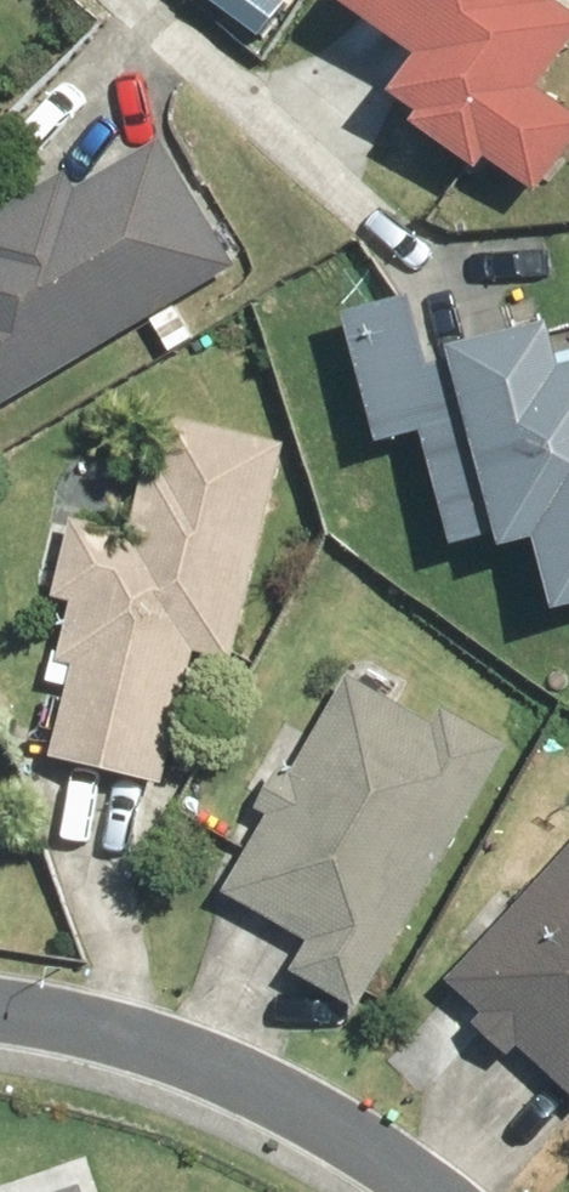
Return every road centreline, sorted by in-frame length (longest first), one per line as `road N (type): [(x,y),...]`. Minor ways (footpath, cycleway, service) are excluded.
road 1 (residential): [(0,1014),(109,1028),(223,1063),(348,1126),(447,1191)]

